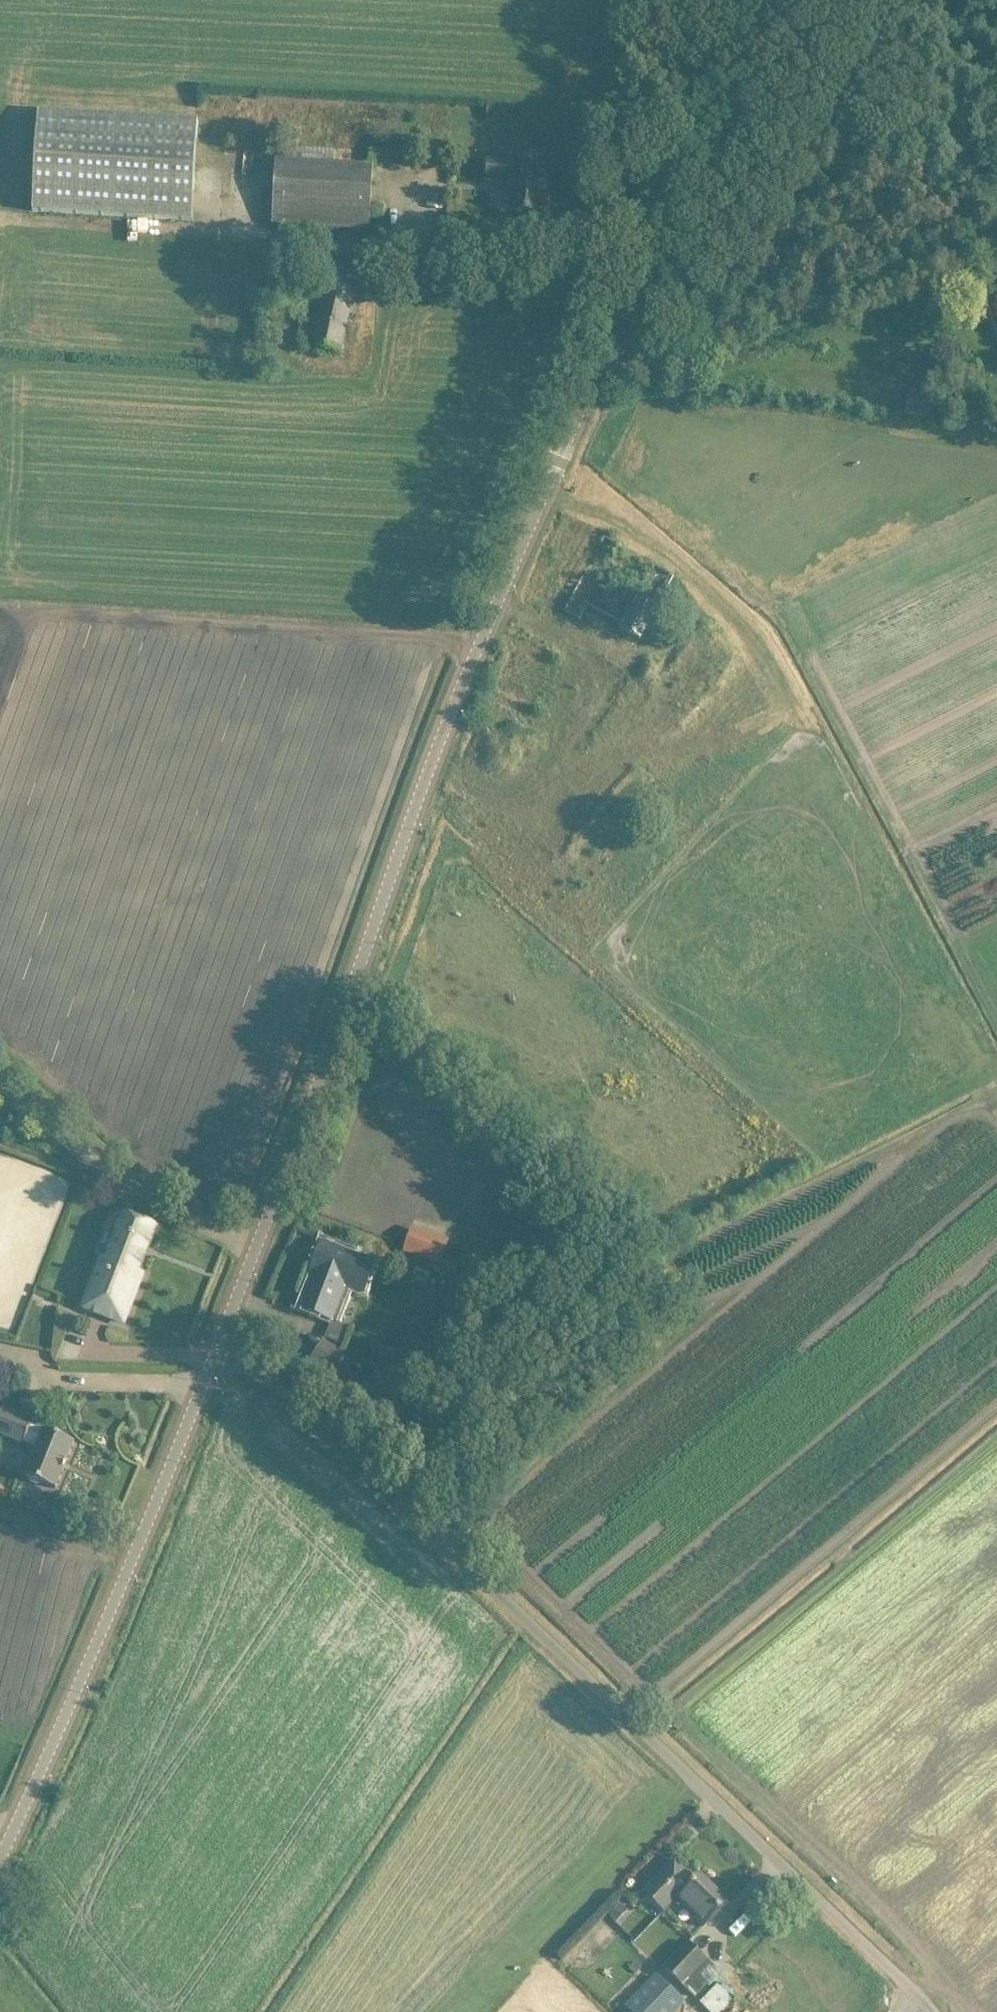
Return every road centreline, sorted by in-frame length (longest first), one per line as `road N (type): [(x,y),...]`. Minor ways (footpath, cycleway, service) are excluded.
road 1 (tertiary): [(223,1339),(428,772),(755,0)]
road 2 (unclassified): [(938,2011),(618,1700),(223,1339)]
road 3 (tertiary): [(0,1857),(223,1339)]
road 4 (track): [(599,365),(675,358),(996,251)]

